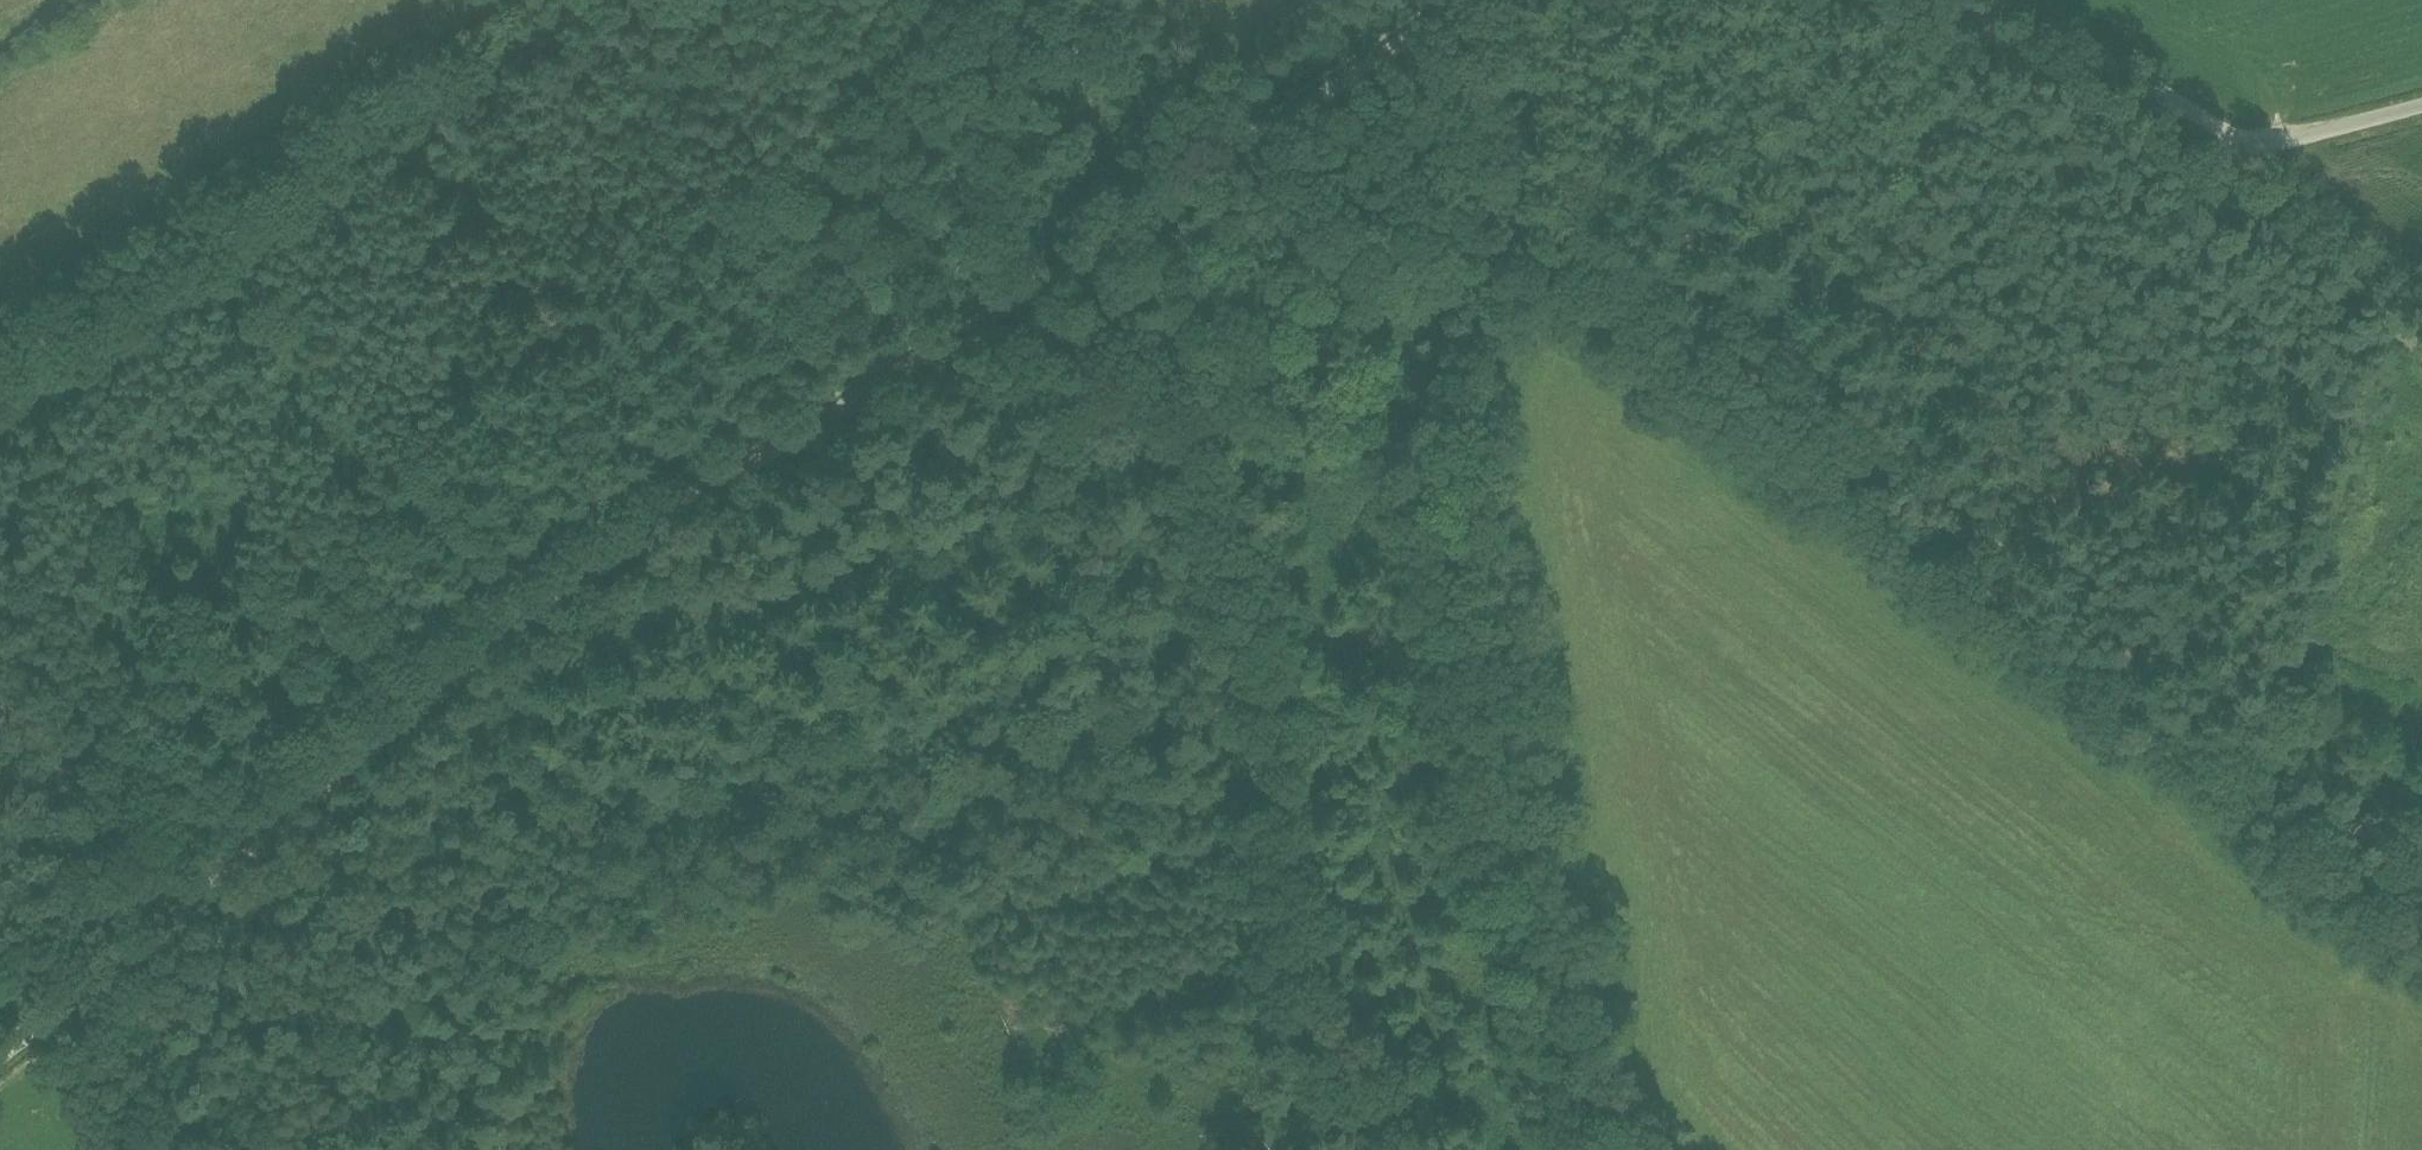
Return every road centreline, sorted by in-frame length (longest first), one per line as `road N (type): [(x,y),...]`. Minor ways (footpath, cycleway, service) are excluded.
road 1 (track): [(78,997),(562,583),(1170,193)]
road 2 (track): [(1170,193),(1472,0)]
road 3 (track): [(2421,351),(2390,331),(2338,270),(2233,201),(2233,142)]
road 4 (unclassified): [(2188,114),(2253,147),(2421,105)]
road 5 (track): [(2000,0),(2188,114)]

